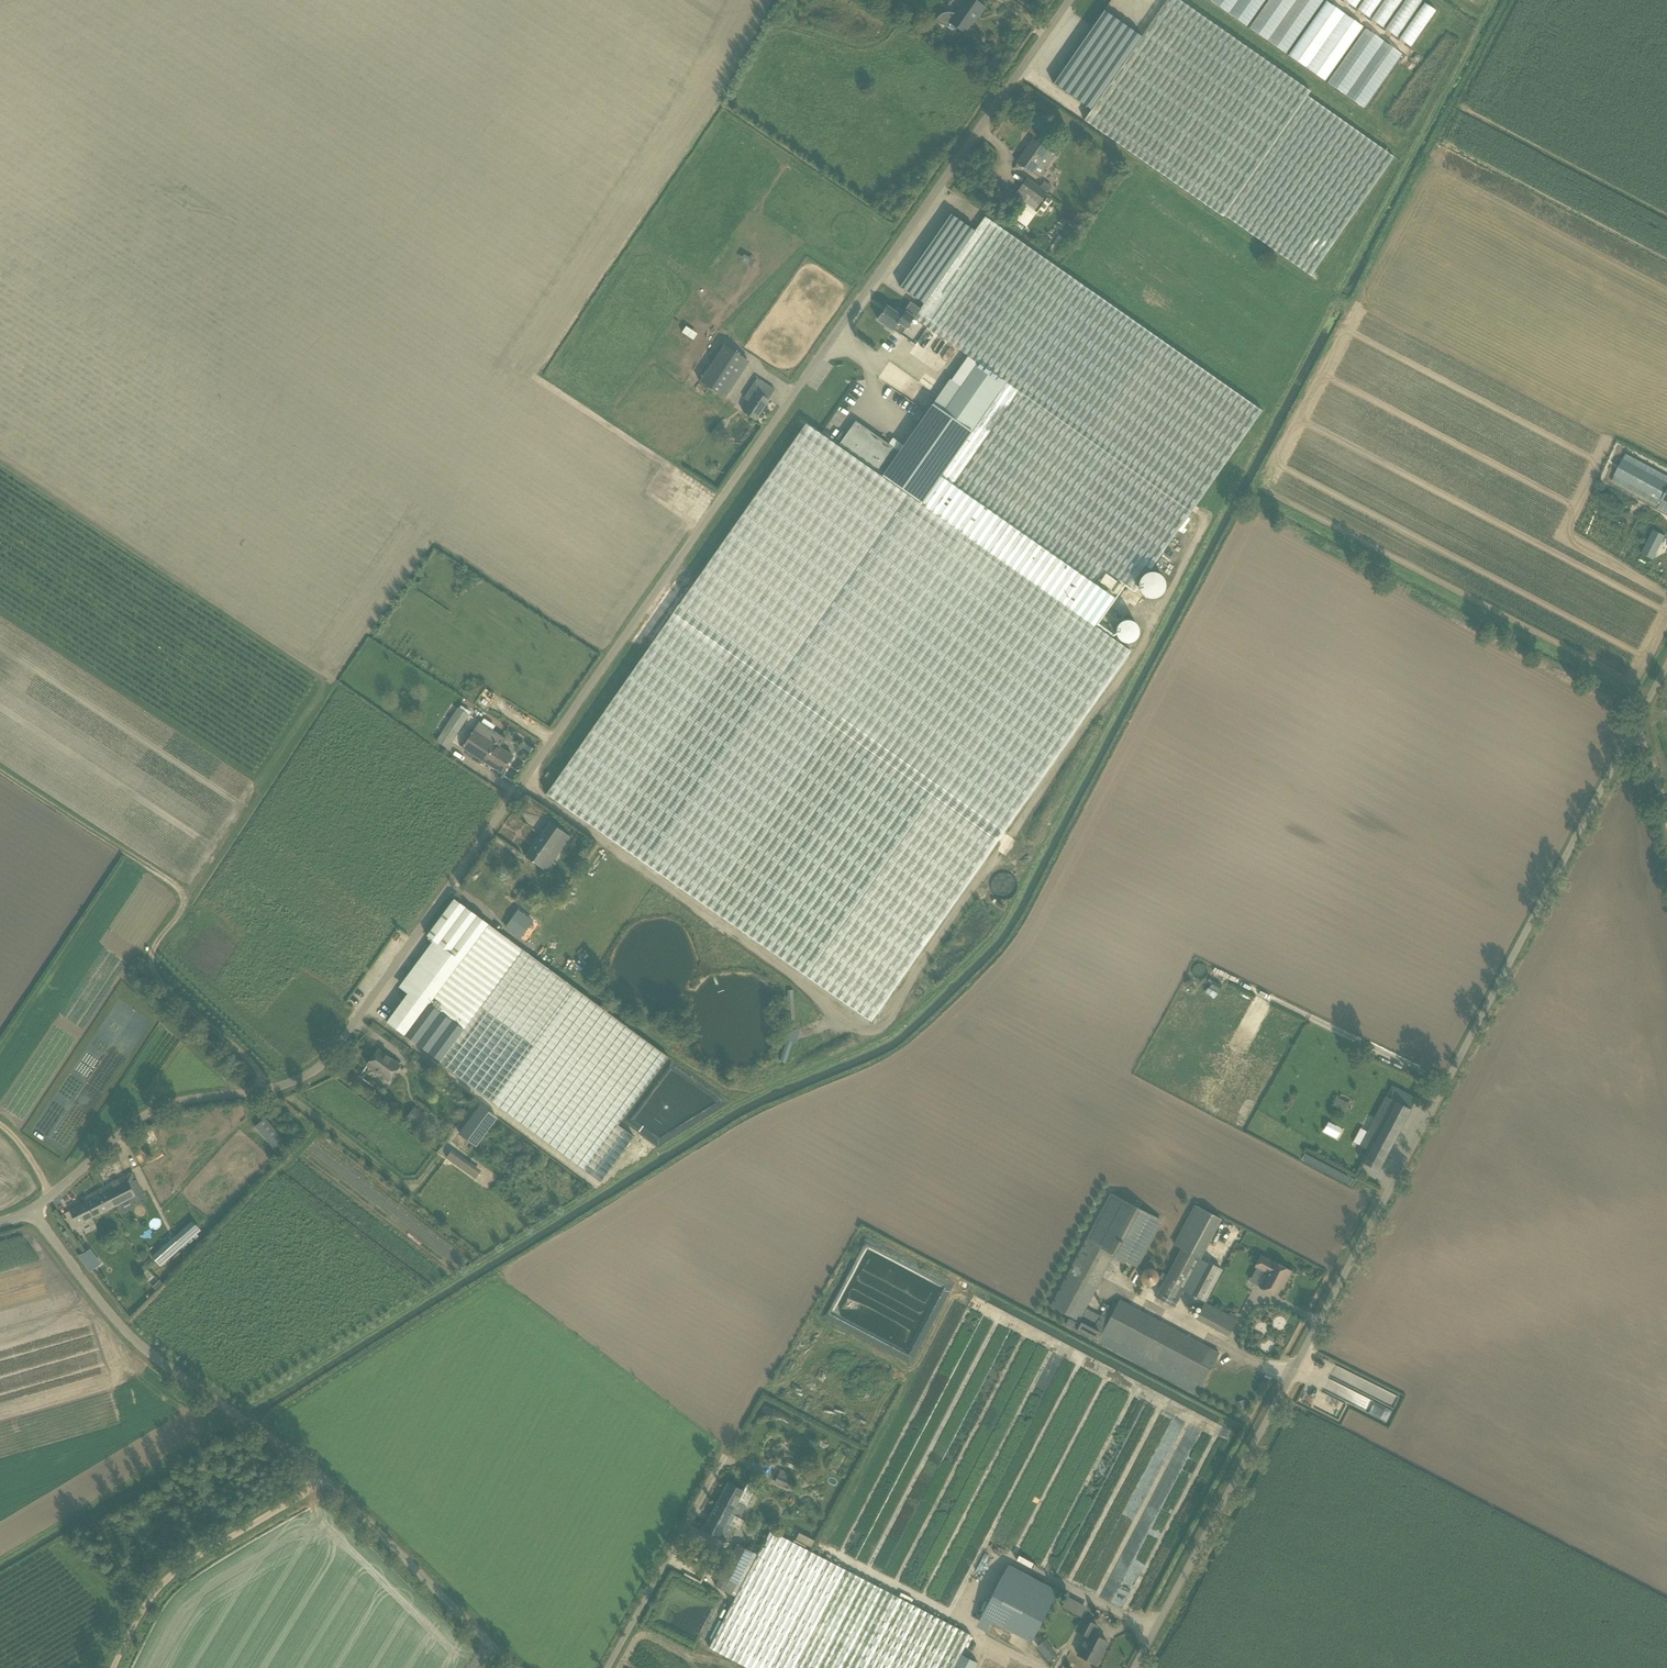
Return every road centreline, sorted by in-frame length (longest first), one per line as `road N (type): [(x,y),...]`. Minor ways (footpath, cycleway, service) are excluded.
road 1 (unclassified): [(31,1211),(160,1102),(276,1084),(323,1059),(352,1029),(1073,0)]
road 2 (unclassified): [(1134,1667),(1666,665)]
road 3 (unclassified): [(485,1639),(327,1479),(116,1321),(31,1211)]
road 4 (track): [(0,772),(188,895),(143,968),(270,1086)]
road 5 (track): [(119,1667),(174,1577),(327,1479)]

